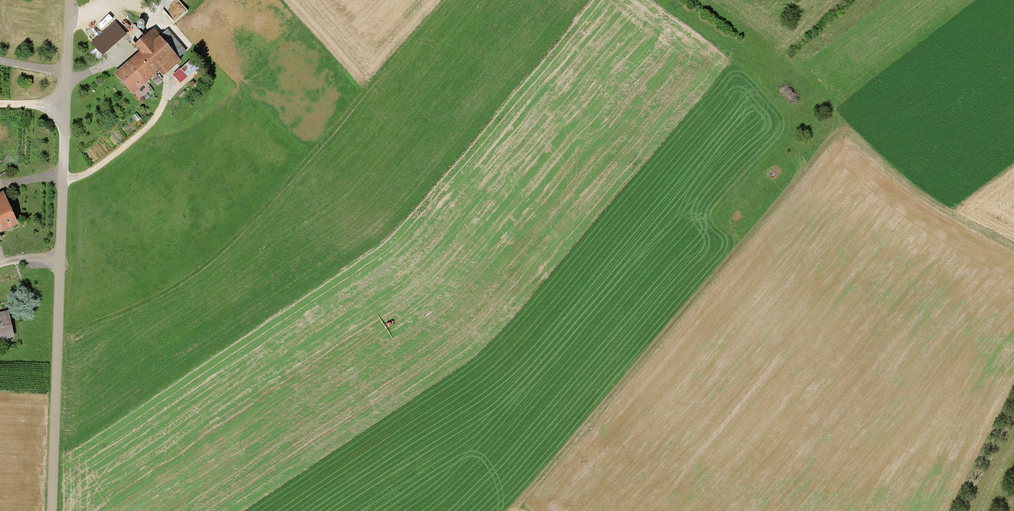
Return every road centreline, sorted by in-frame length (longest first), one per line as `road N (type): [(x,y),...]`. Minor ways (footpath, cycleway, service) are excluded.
road 1 (unclassified): [(52,510),(68,0)]
road 2 (track): [(515,509),(830,138)]
road 3 (track): [(1013,249),(901,184),(851,137),(830,138)]

